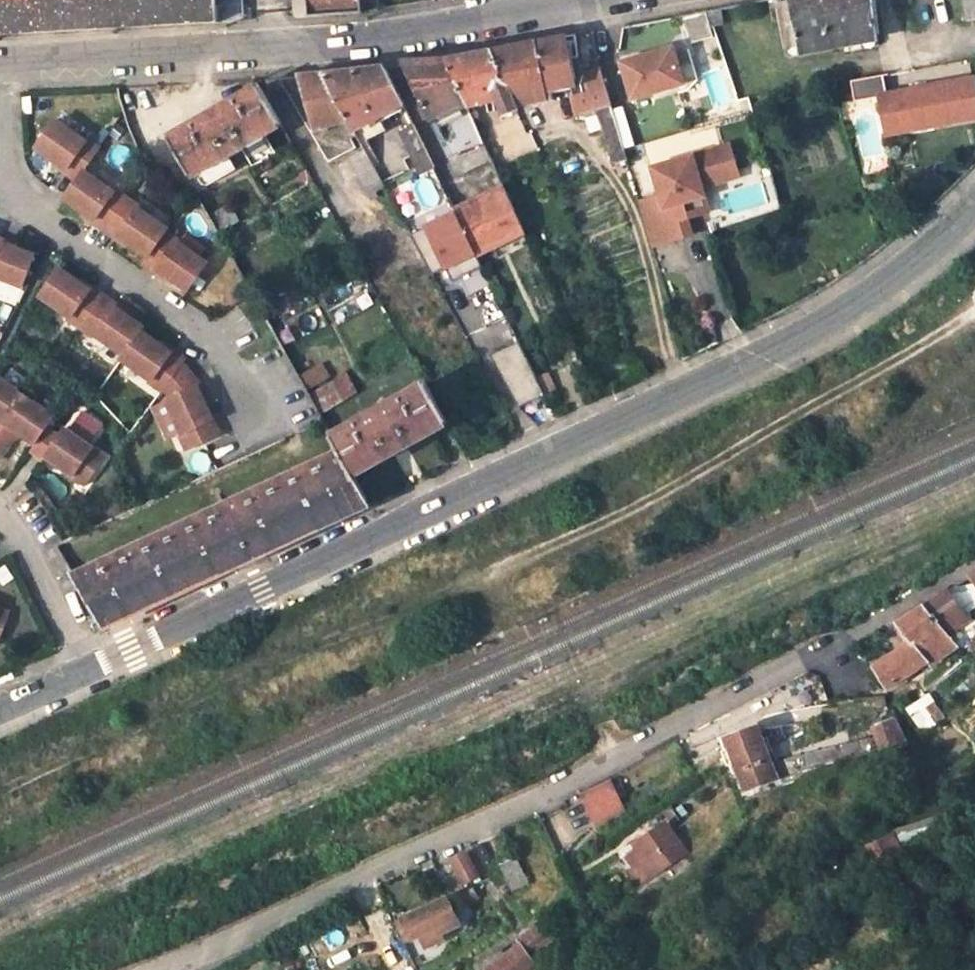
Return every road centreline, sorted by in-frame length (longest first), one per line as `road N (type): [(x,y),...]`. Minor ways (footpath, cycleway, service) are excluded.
road 1 (tertiary): [(89,668),(818,329),(974,210)]
road 2 (residential): [(174,969),(580,779),(821,649)]
road 3 (unclassified): [(0,67),(272,56),(608,0)]
road 4 (residential): [(0,163),(15,195),(235,360),(259,407)]
road 5 (residential): [(89,668),(18,530),(0,515)]

